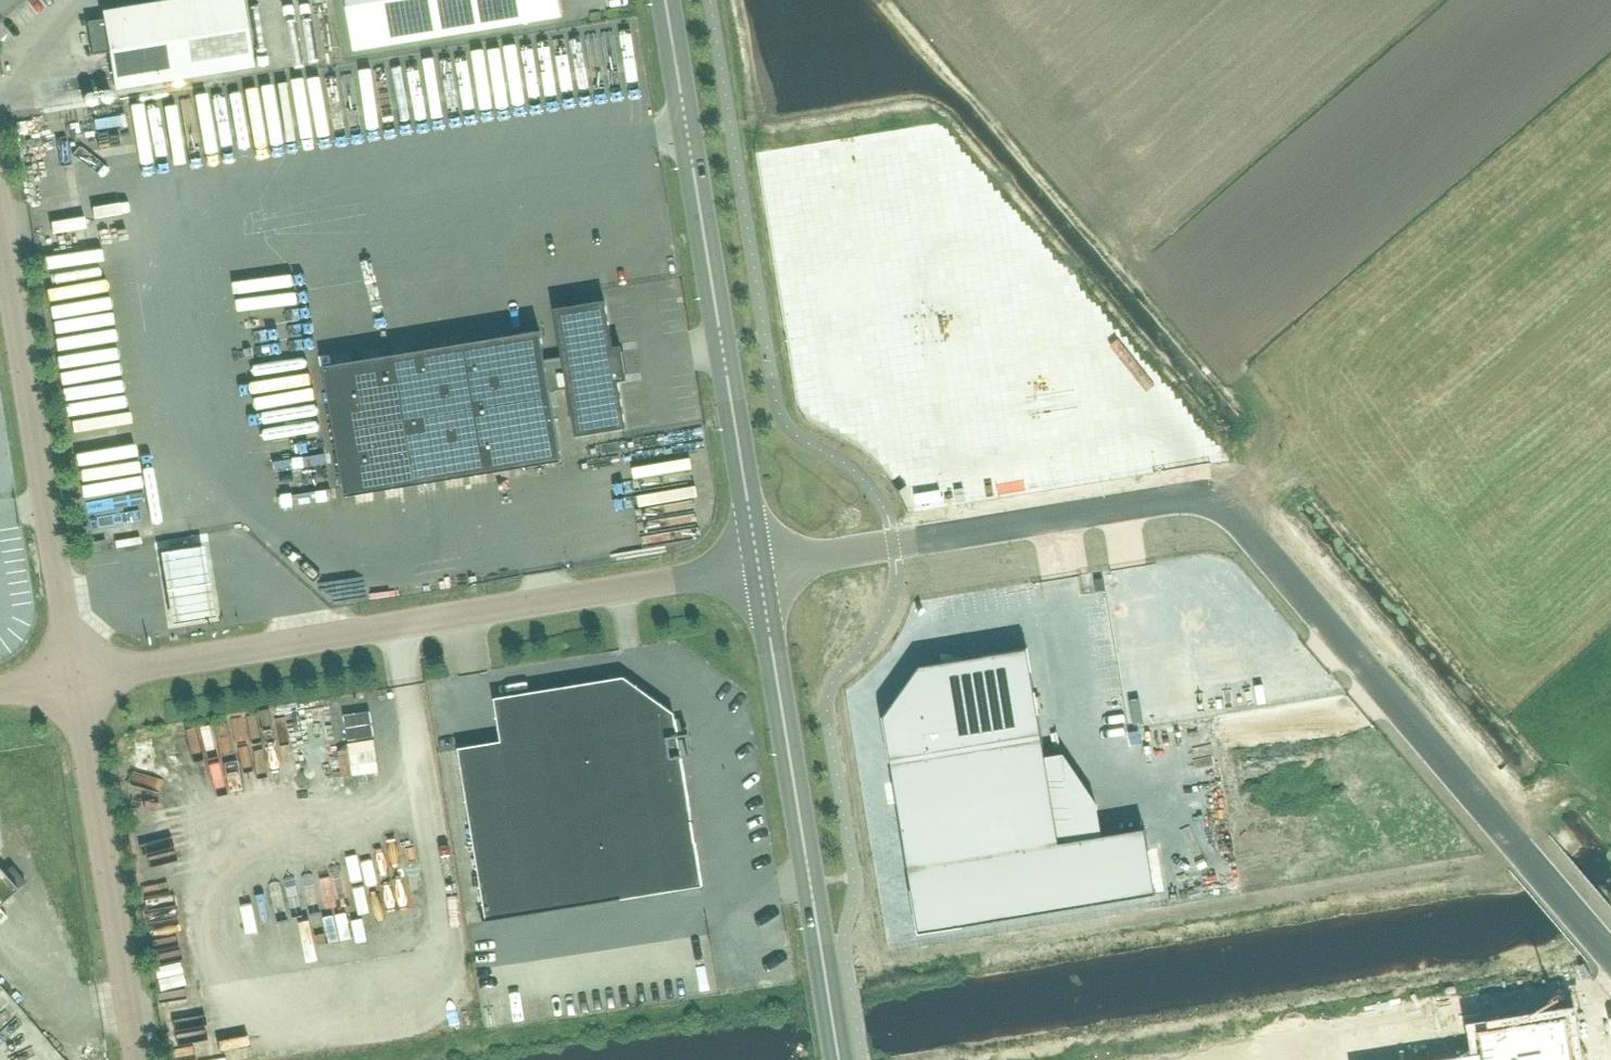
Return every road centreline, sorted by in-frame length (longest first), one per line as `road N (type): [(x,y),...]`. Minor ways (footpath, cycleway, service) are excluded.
road 1 (unclassified): [(1610,947),(1212,488),(762,565)]
road 2 (unclassified): [(74,678),(762,565)]
road 3 (tertiary): [(762,565),(667,0)]
road 4 (tertiary): [(840,1059),(762,565)]
road 5 (unclassified): [(74,678),(0,220)]
road 6 (unclassified): [(138,1059),(74,678)]

